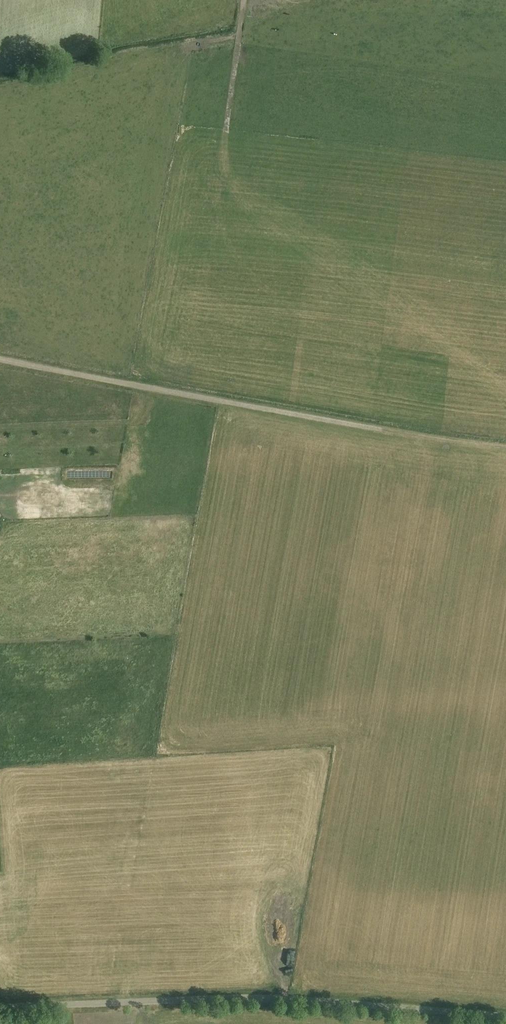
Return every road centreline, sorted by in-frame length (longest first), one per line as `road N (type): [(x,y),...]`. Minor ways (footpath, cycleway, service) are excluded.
road 1 (track): [(505,445),(0,359)]
road 2 (unclassified): [(505,1016),(230,997),(0,1007)]

